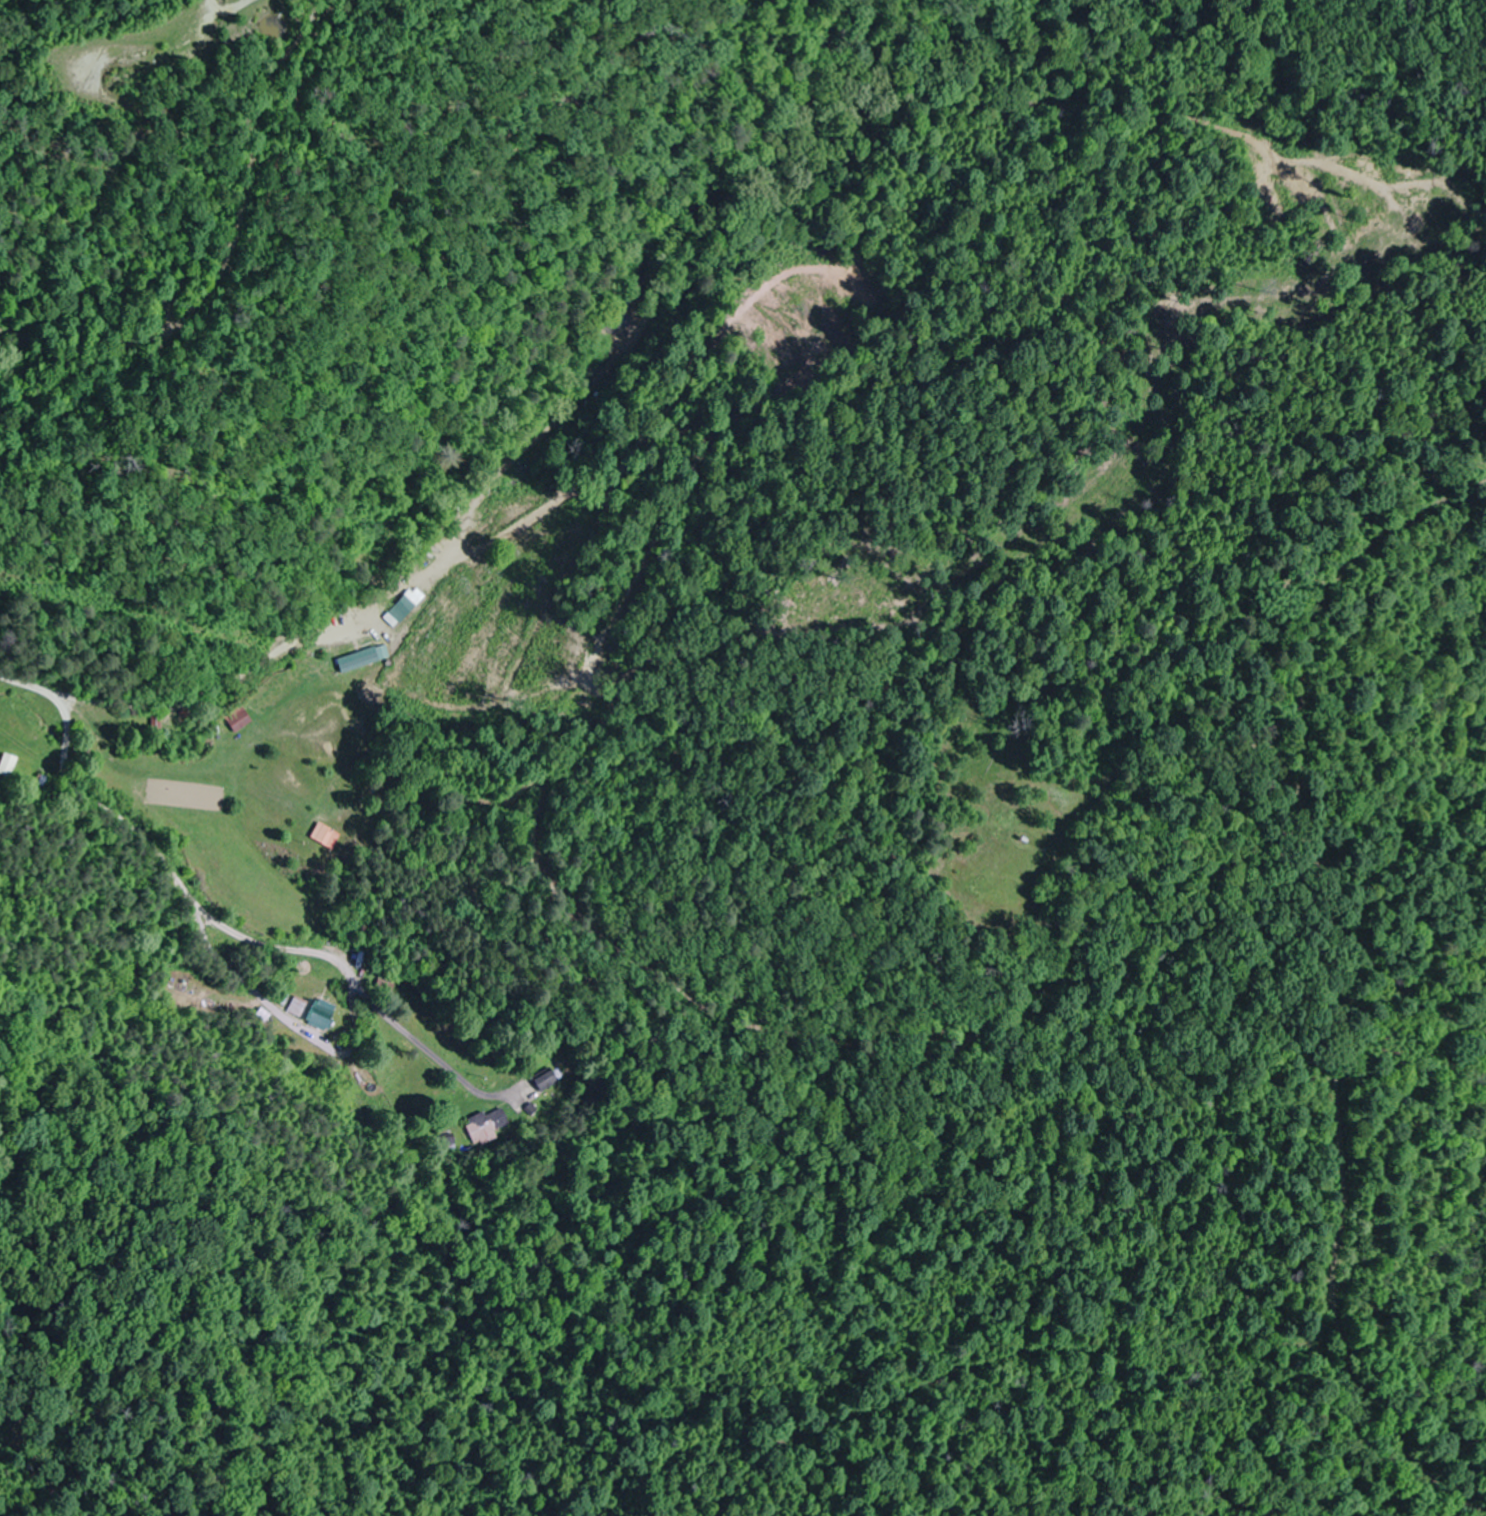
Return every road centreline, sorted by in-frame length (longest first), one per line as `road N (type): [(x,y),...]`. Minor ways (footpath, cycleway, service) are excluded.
road 1 (residential): [(0,674),(63,701),(68,782),(139,835),(212,918),(261,944),(334,958),(467,1086),(511,1095)]

